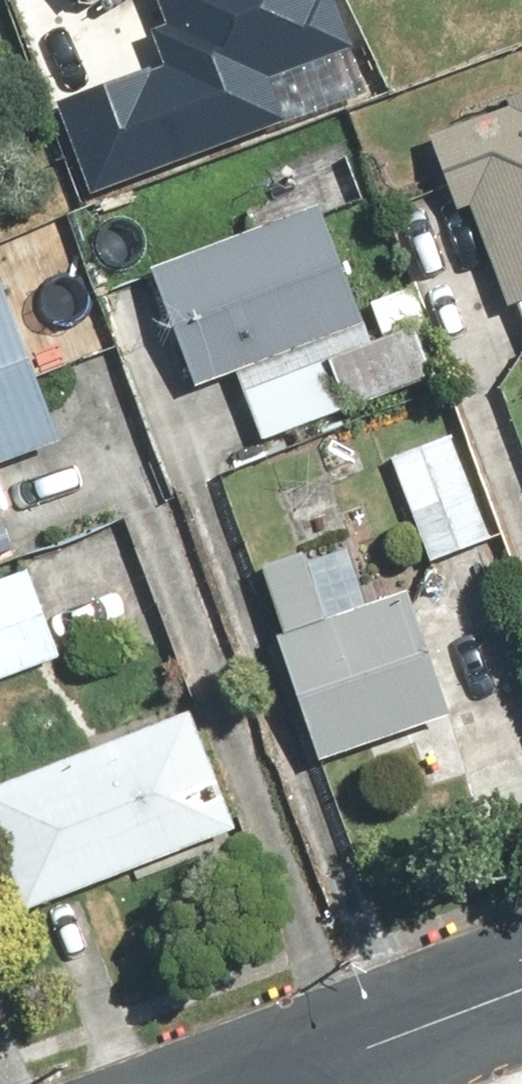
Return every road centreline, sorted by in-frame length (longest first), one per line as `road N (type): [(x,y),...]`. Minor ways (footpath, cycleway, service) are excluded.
road 1 (residential): [(289,1074),(521,988)]

